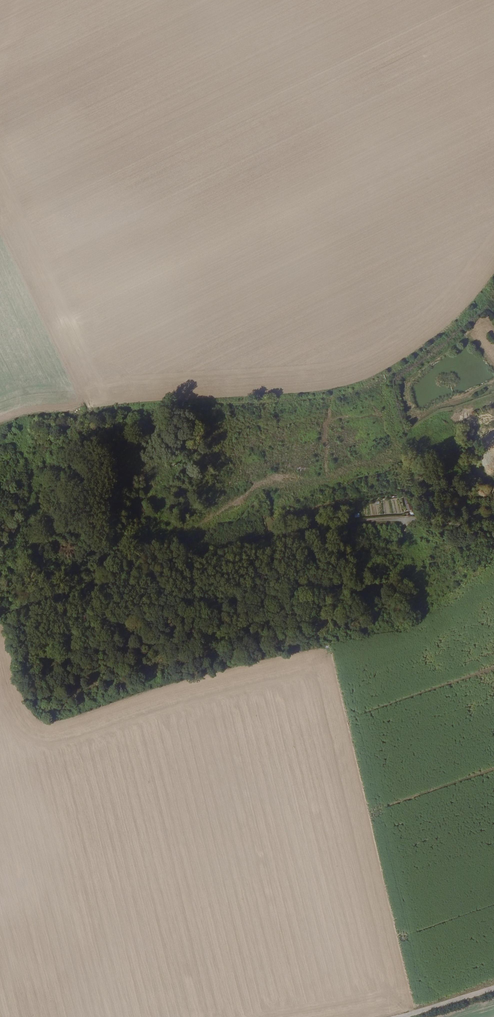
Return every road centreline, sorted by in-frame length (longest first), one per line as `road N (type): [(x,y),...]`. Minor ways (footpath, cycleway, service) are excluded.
road 1 (track): [(0,423),(27,414),(341,394),(390,375),(493,288)]
road 2 (track): [(493,523),(398,515),(304,527),(134,566),(0,615)]

